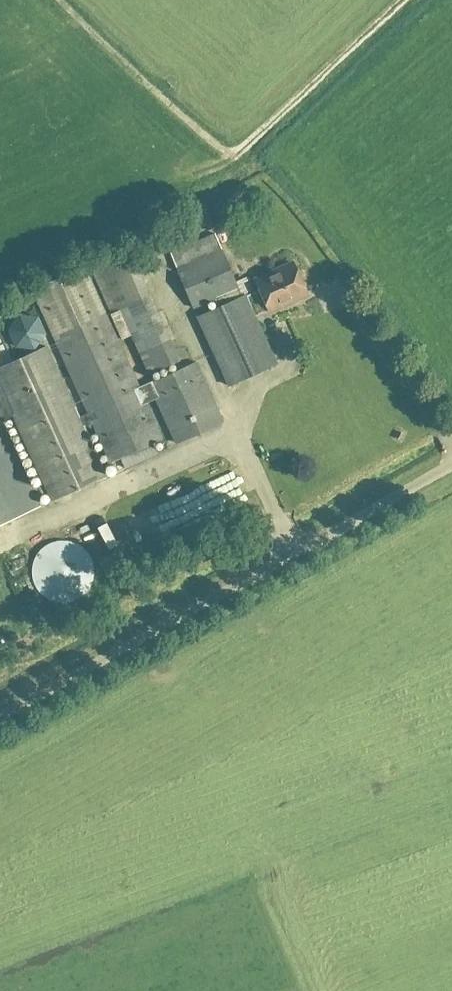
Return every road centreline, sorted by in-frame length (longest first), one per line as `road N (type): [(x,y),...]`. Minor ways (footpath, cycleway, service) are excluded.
road 1 (unclassified): [(0,715),(451,463)]

